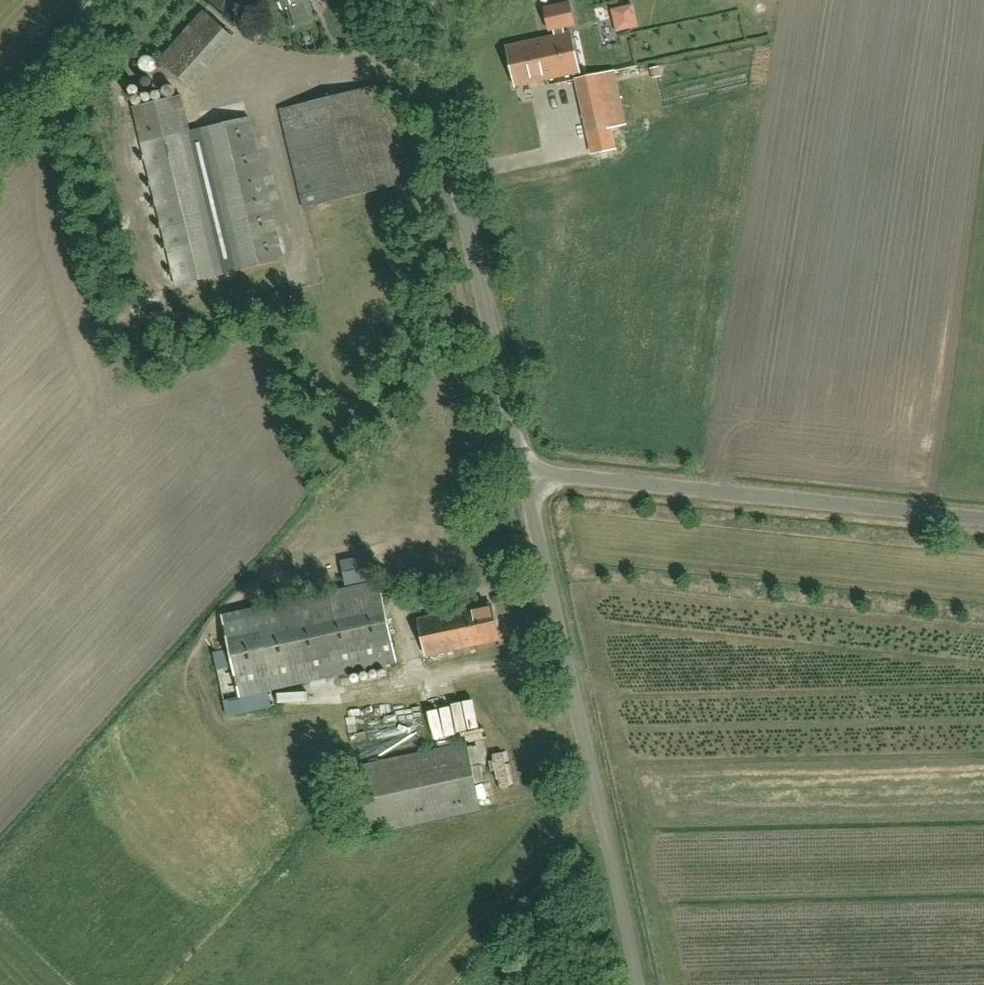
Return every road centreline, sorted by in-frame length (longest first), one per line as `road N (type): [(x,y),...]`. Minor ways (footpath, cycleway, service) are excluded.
road 1 (unclassified): [(639,984),(526,481)]
road 2 (unclassified): [(526,481),(414,0)]
road 3 (unclassified): [(983,520),(553,476),(526,481)]
road 4 (track): [(0,150),(123,0)]

